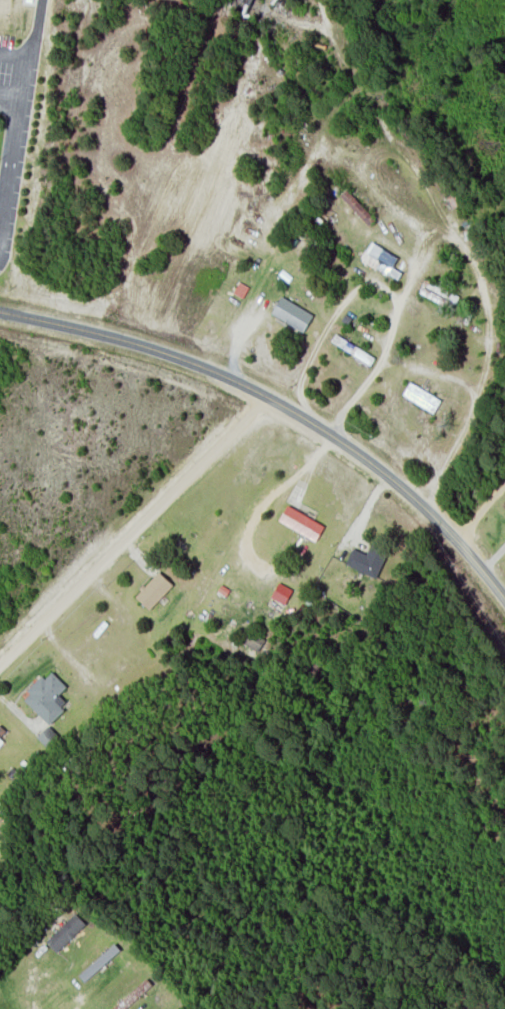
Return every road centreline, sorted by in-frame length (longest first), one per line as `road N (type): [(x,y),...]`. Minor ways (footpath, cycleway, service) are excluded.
road 1 (tertiary): [(0,311),(169,353),(296,412),(417,500),(504,597)]
road 2 (residential): [(270,398),(0,662)]

